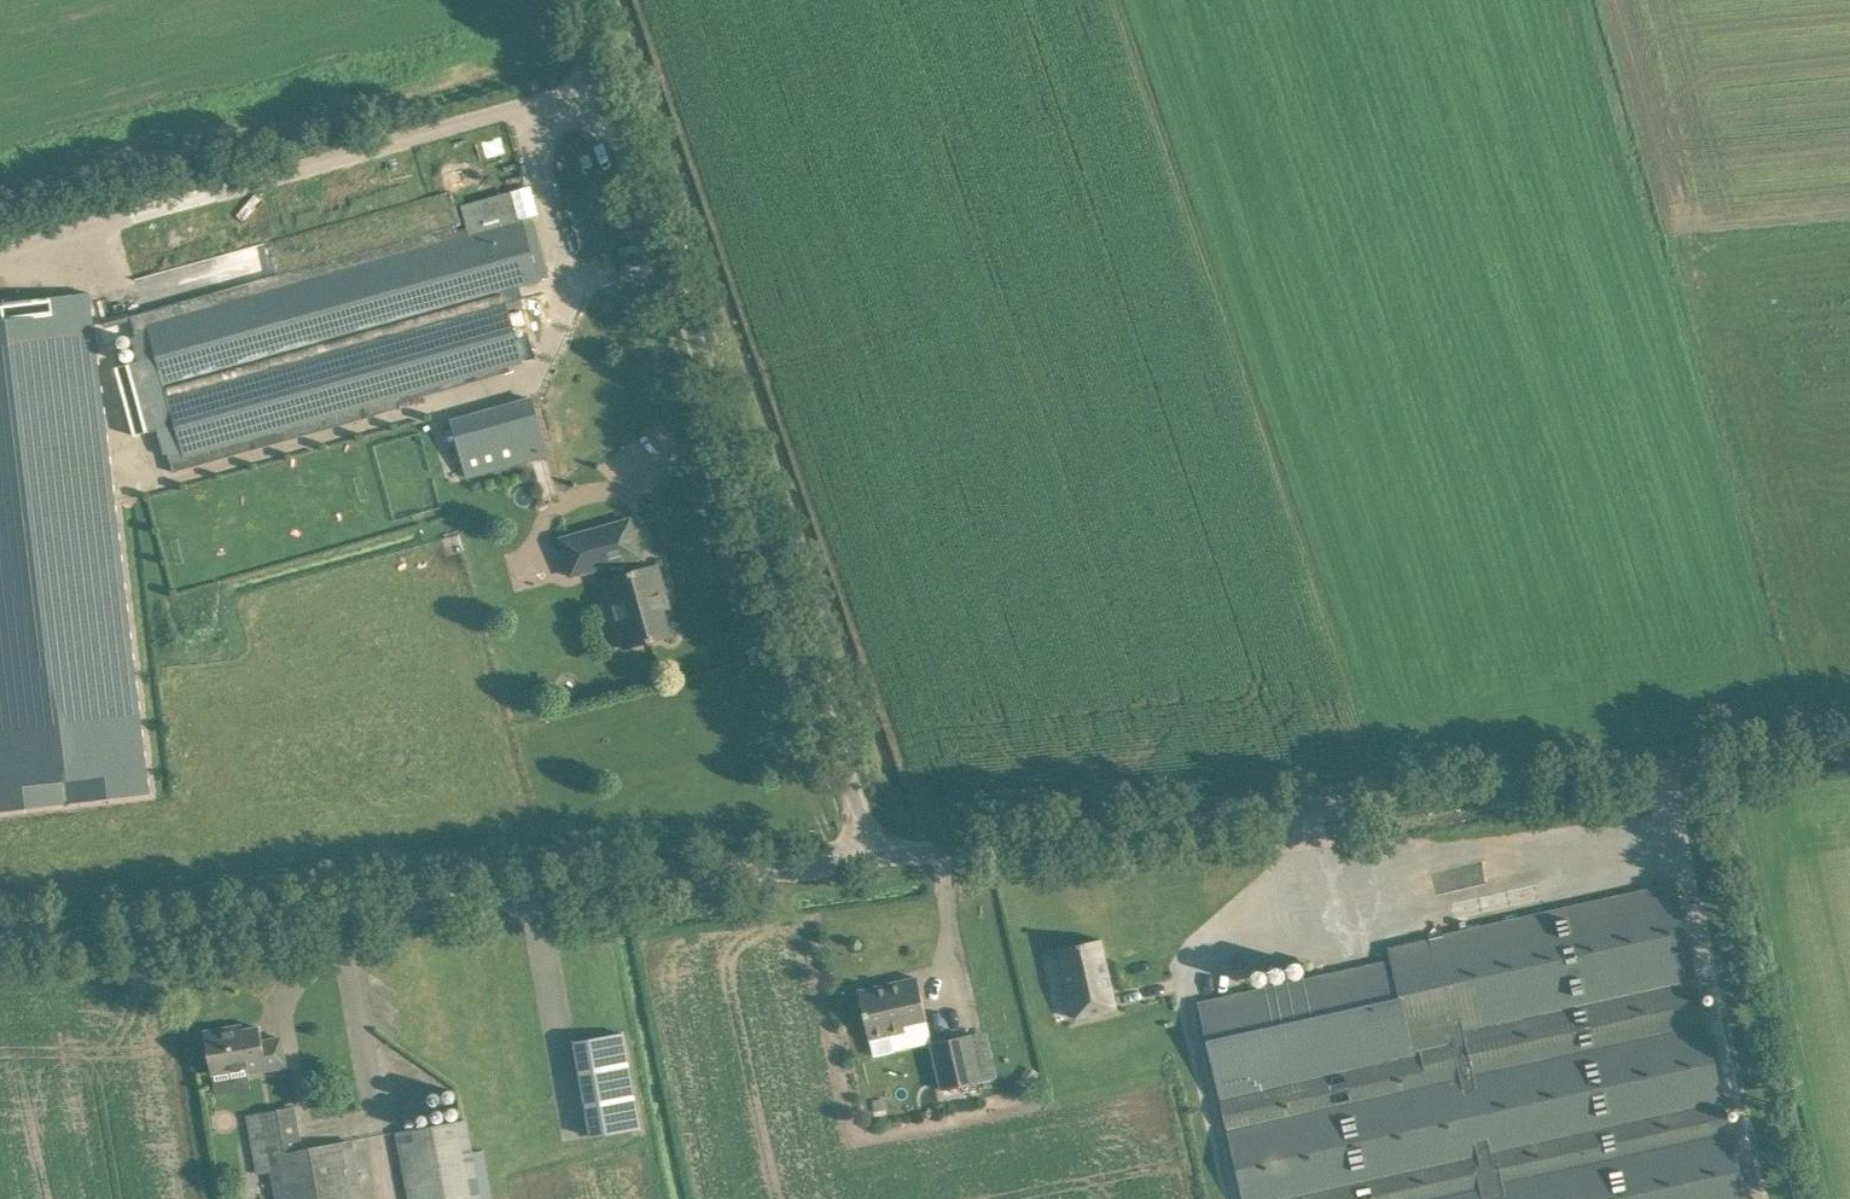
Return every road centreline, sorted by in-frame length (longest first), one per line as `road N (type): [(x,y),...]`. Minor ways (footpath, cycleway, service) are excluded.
road 1 (unclassified): [(865,849),(1849,746)]
road 2 (unclassified): [(865,849),(569,0)]
road 3 (unclassified): [(0,943),(266,924),(865,849)]

